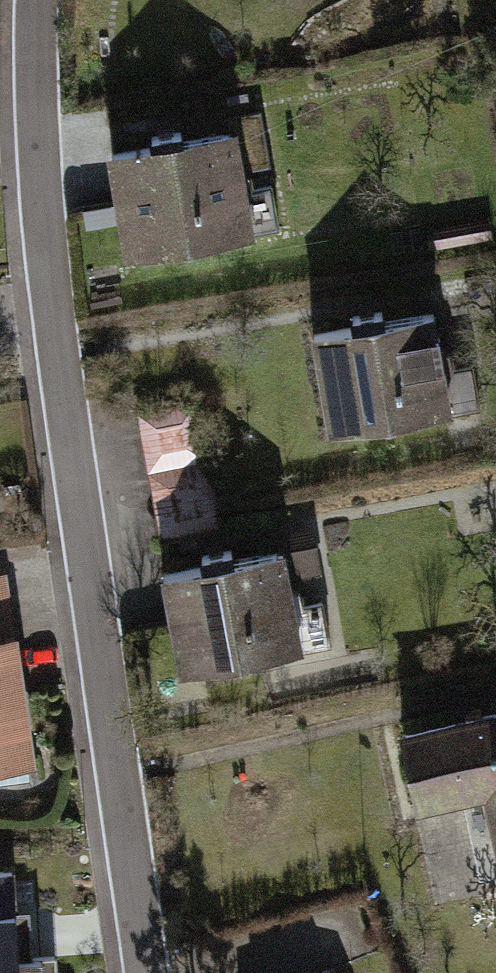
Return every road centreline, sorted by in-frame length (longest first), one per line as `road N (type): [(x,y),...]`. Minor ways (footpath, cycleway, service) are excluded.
road 1 (residential): [(32,0),(25,49),(35,242),(144,972)]

